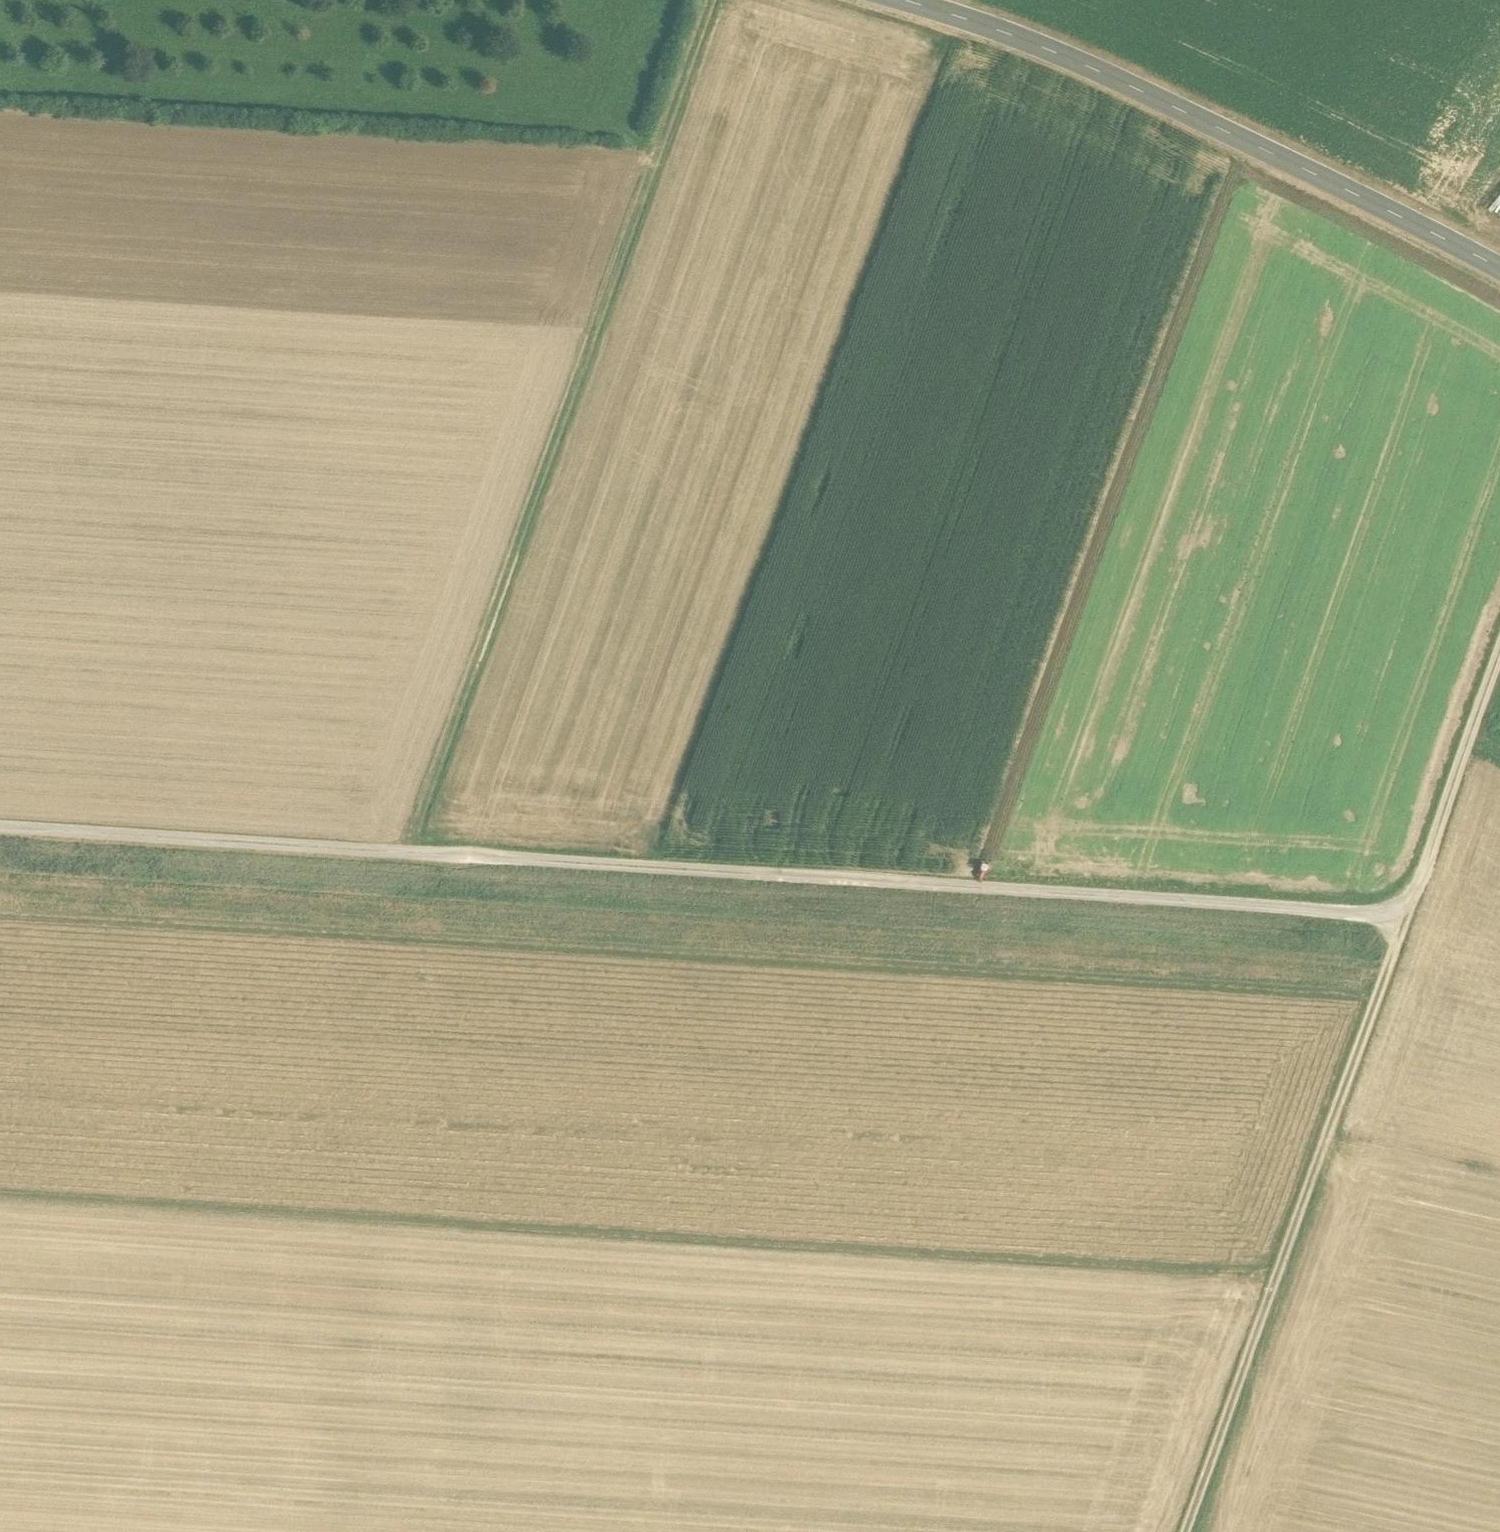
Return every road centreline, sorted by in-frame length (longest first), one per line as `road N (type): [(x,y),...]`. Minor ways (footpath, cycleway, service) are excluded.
road 1 (track): [(1406,918),(0,829)]
road 2 (track): [(1187,1531),(1499,651)]
road 3 (track): [(409,855),(713,0)]
road 4 (tertiary): [(1499,269),(1184,110),(904,0)]

